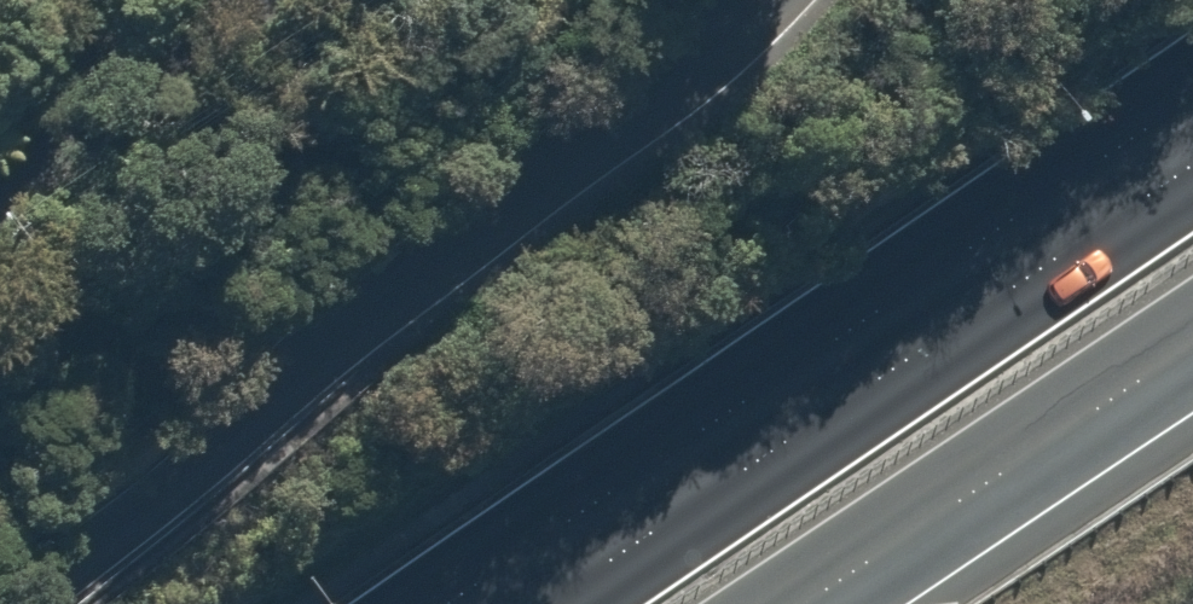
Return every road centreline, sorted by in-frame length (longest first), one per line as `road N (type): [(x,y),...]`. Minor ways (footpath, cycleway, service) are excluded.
road 1 (residential): [(759,0),(648,110),(29,603)]
road 2 (trunk): [(502,603),(1192,132)]
road 3 (trunk): [(1192,347),(811,603)]
road 4 (residential): [(332,0),(0,201)]

